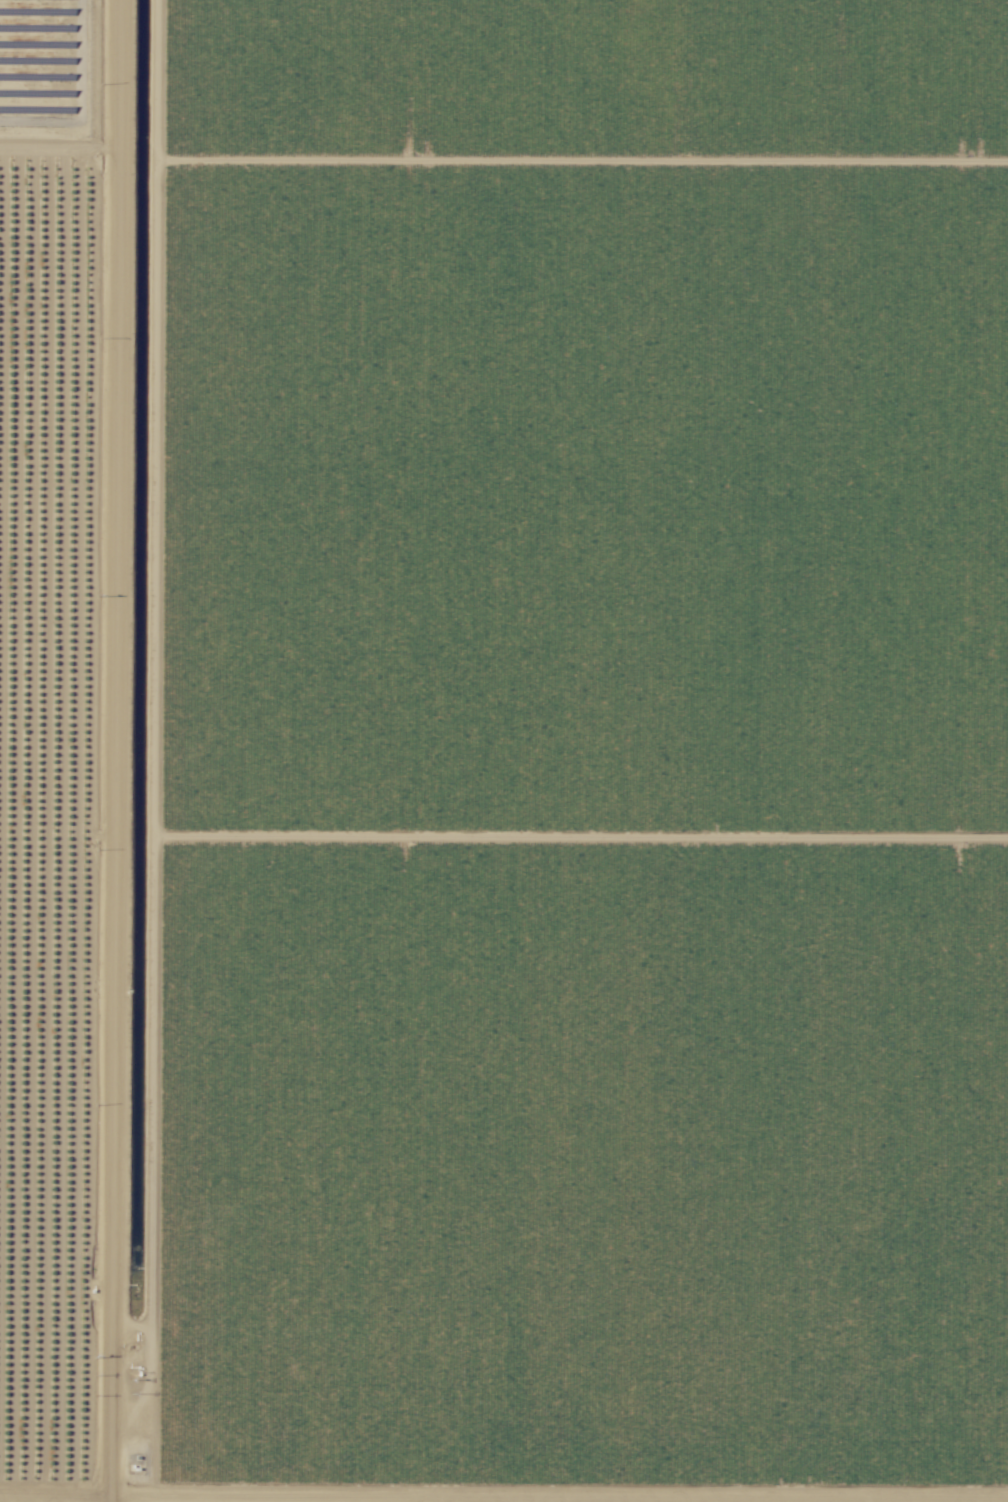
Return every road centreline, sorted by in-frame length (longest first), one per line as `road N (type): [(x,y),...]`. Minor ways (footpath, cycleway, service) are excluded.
road 1 (residential): [(103,1501),(111,0)]

